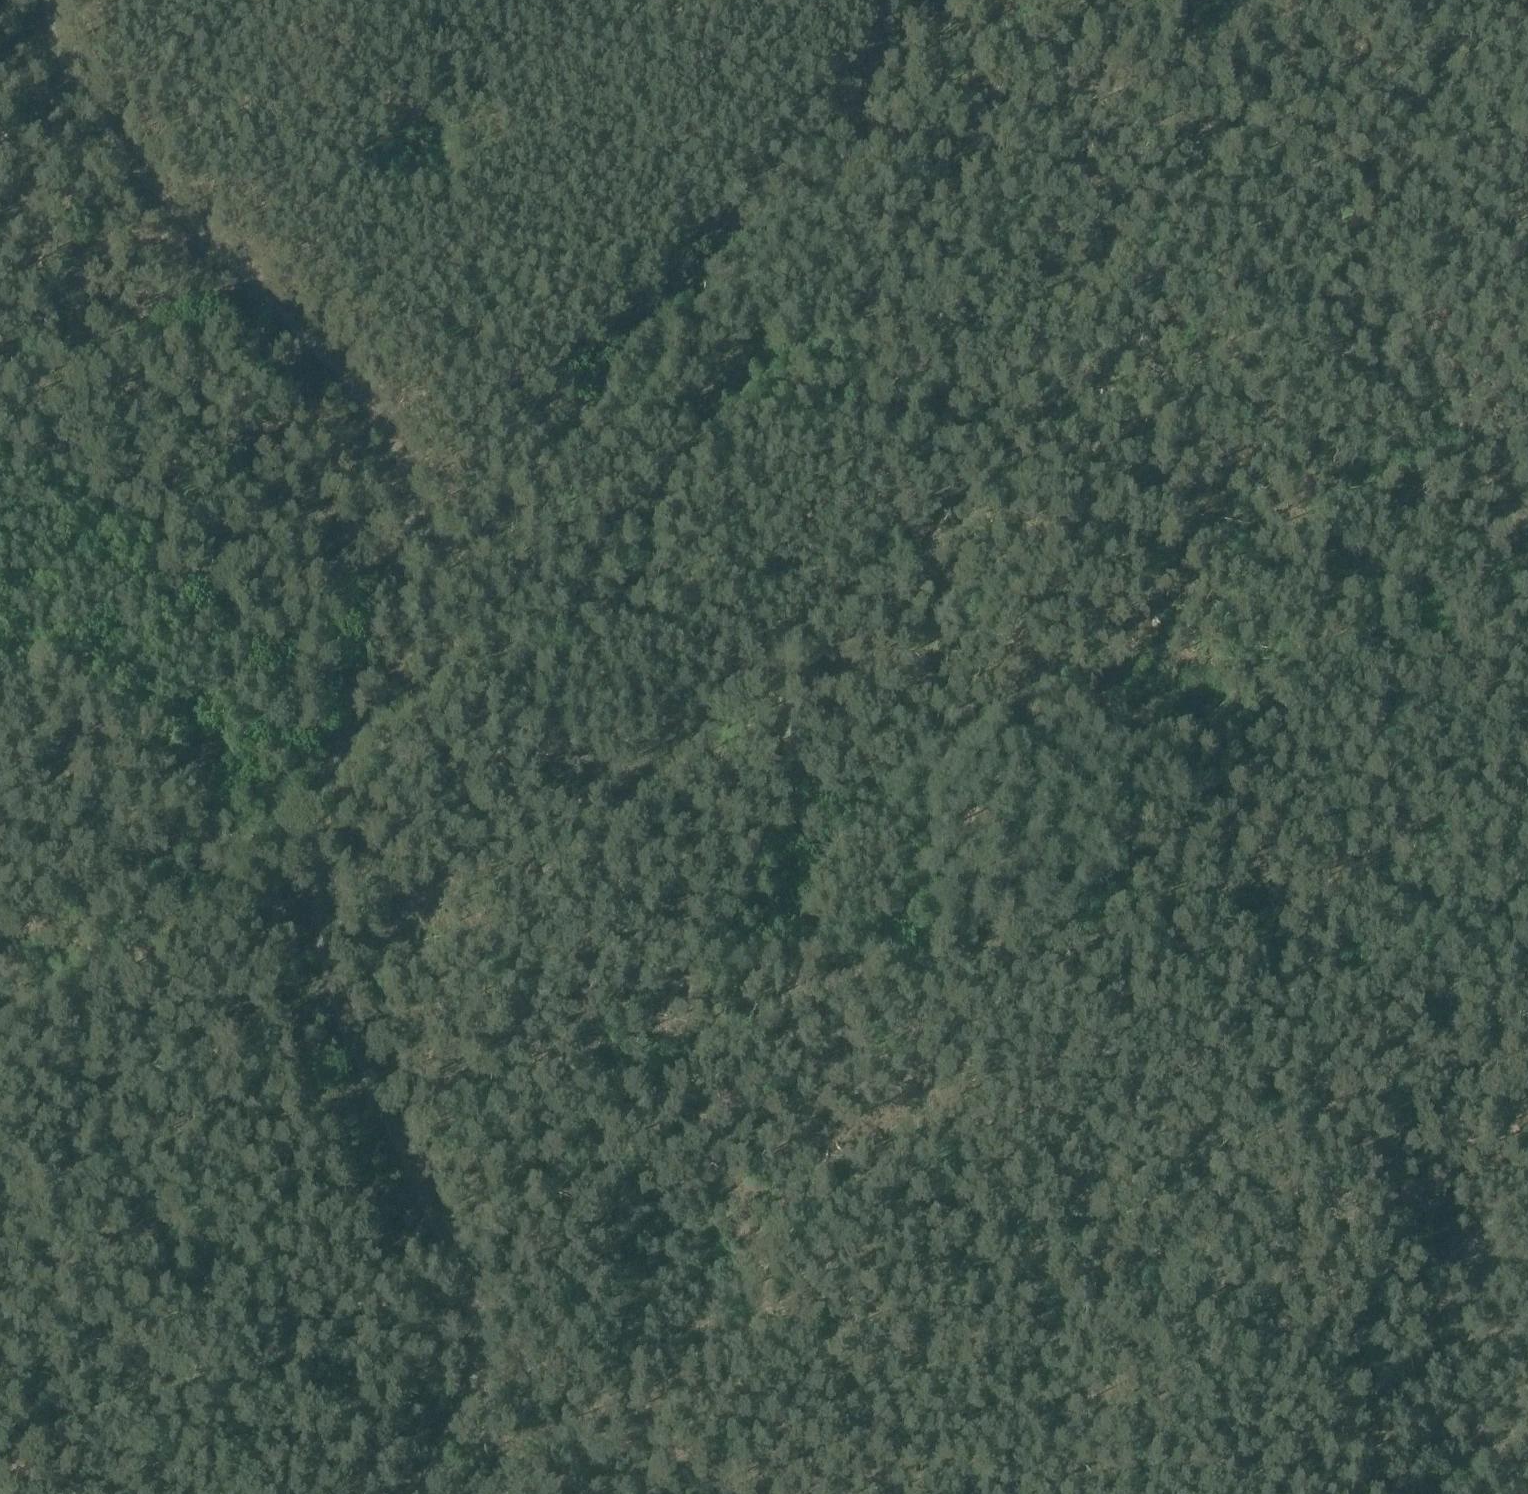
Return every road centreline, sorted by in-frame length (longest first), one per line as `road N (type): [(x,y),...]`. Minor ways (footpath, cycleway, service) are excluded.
road 1 (track): [(1527,530),(1457,477),(1443,446),(1385,407),(1363,351),(1339,151),(1303,0)]
road 2 (track): [(367,742),(323,787),(180,889),(0,992)]

